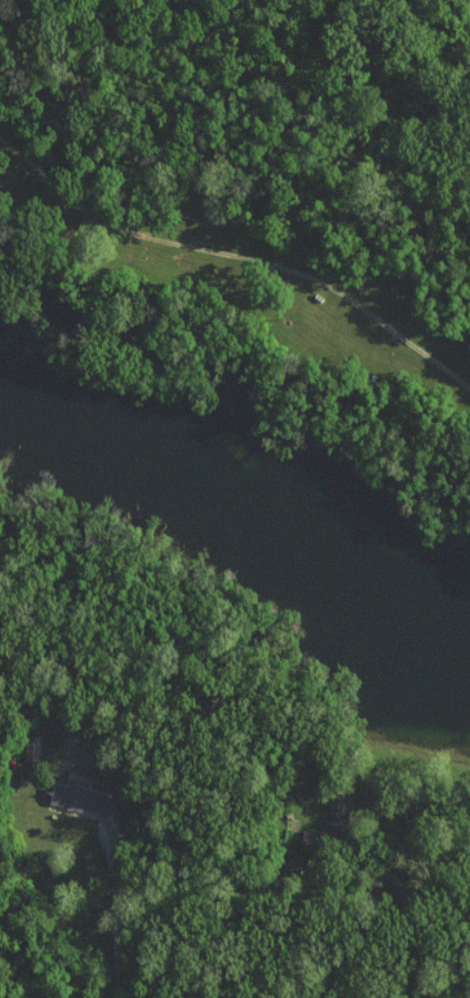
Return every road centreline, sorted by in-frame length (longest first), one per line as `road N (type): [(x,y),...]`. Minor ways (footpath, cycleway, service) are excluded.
road 1 (residential): [(469,391),(316,280),(144,239),(87,214),(0,139)]

